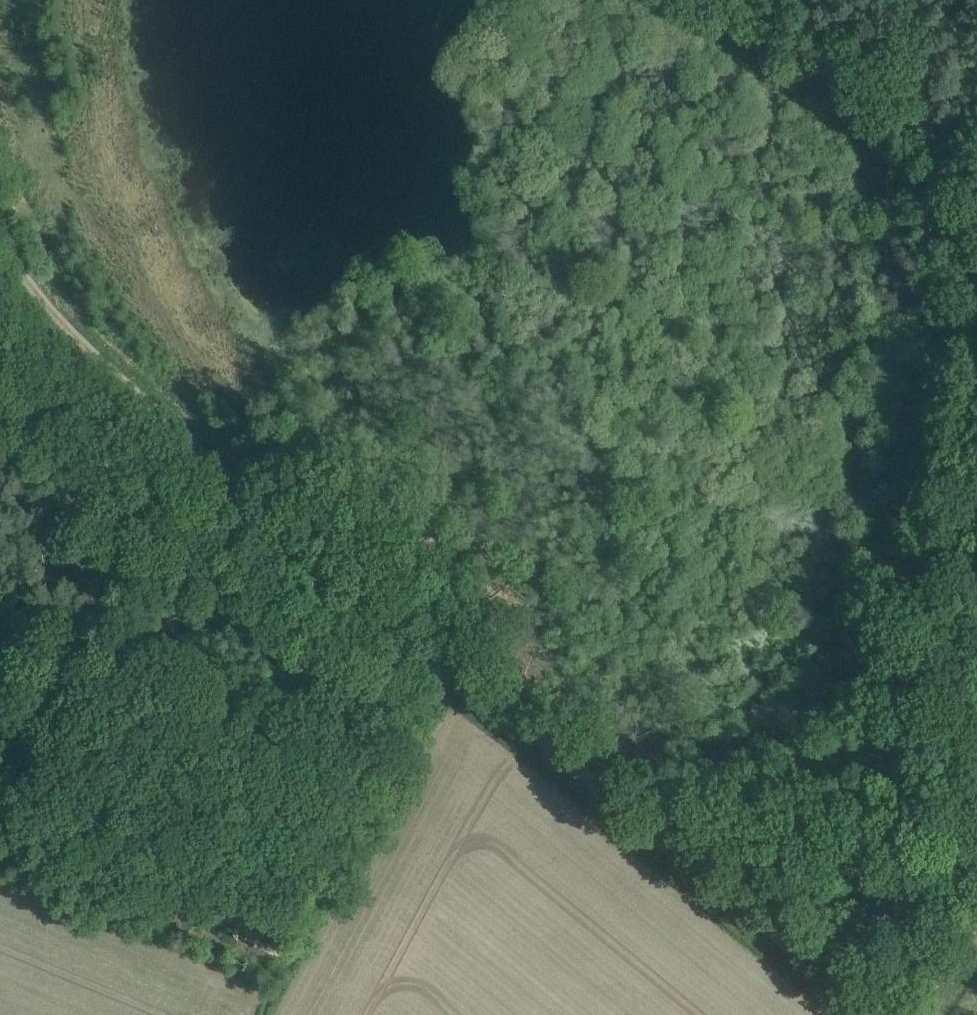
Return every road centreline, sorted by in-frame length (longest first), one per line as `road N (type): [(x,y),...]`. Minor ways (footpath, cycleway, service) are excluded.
road 1 (track): [(878,1014),(140,425),(64,352),(0,248)]

